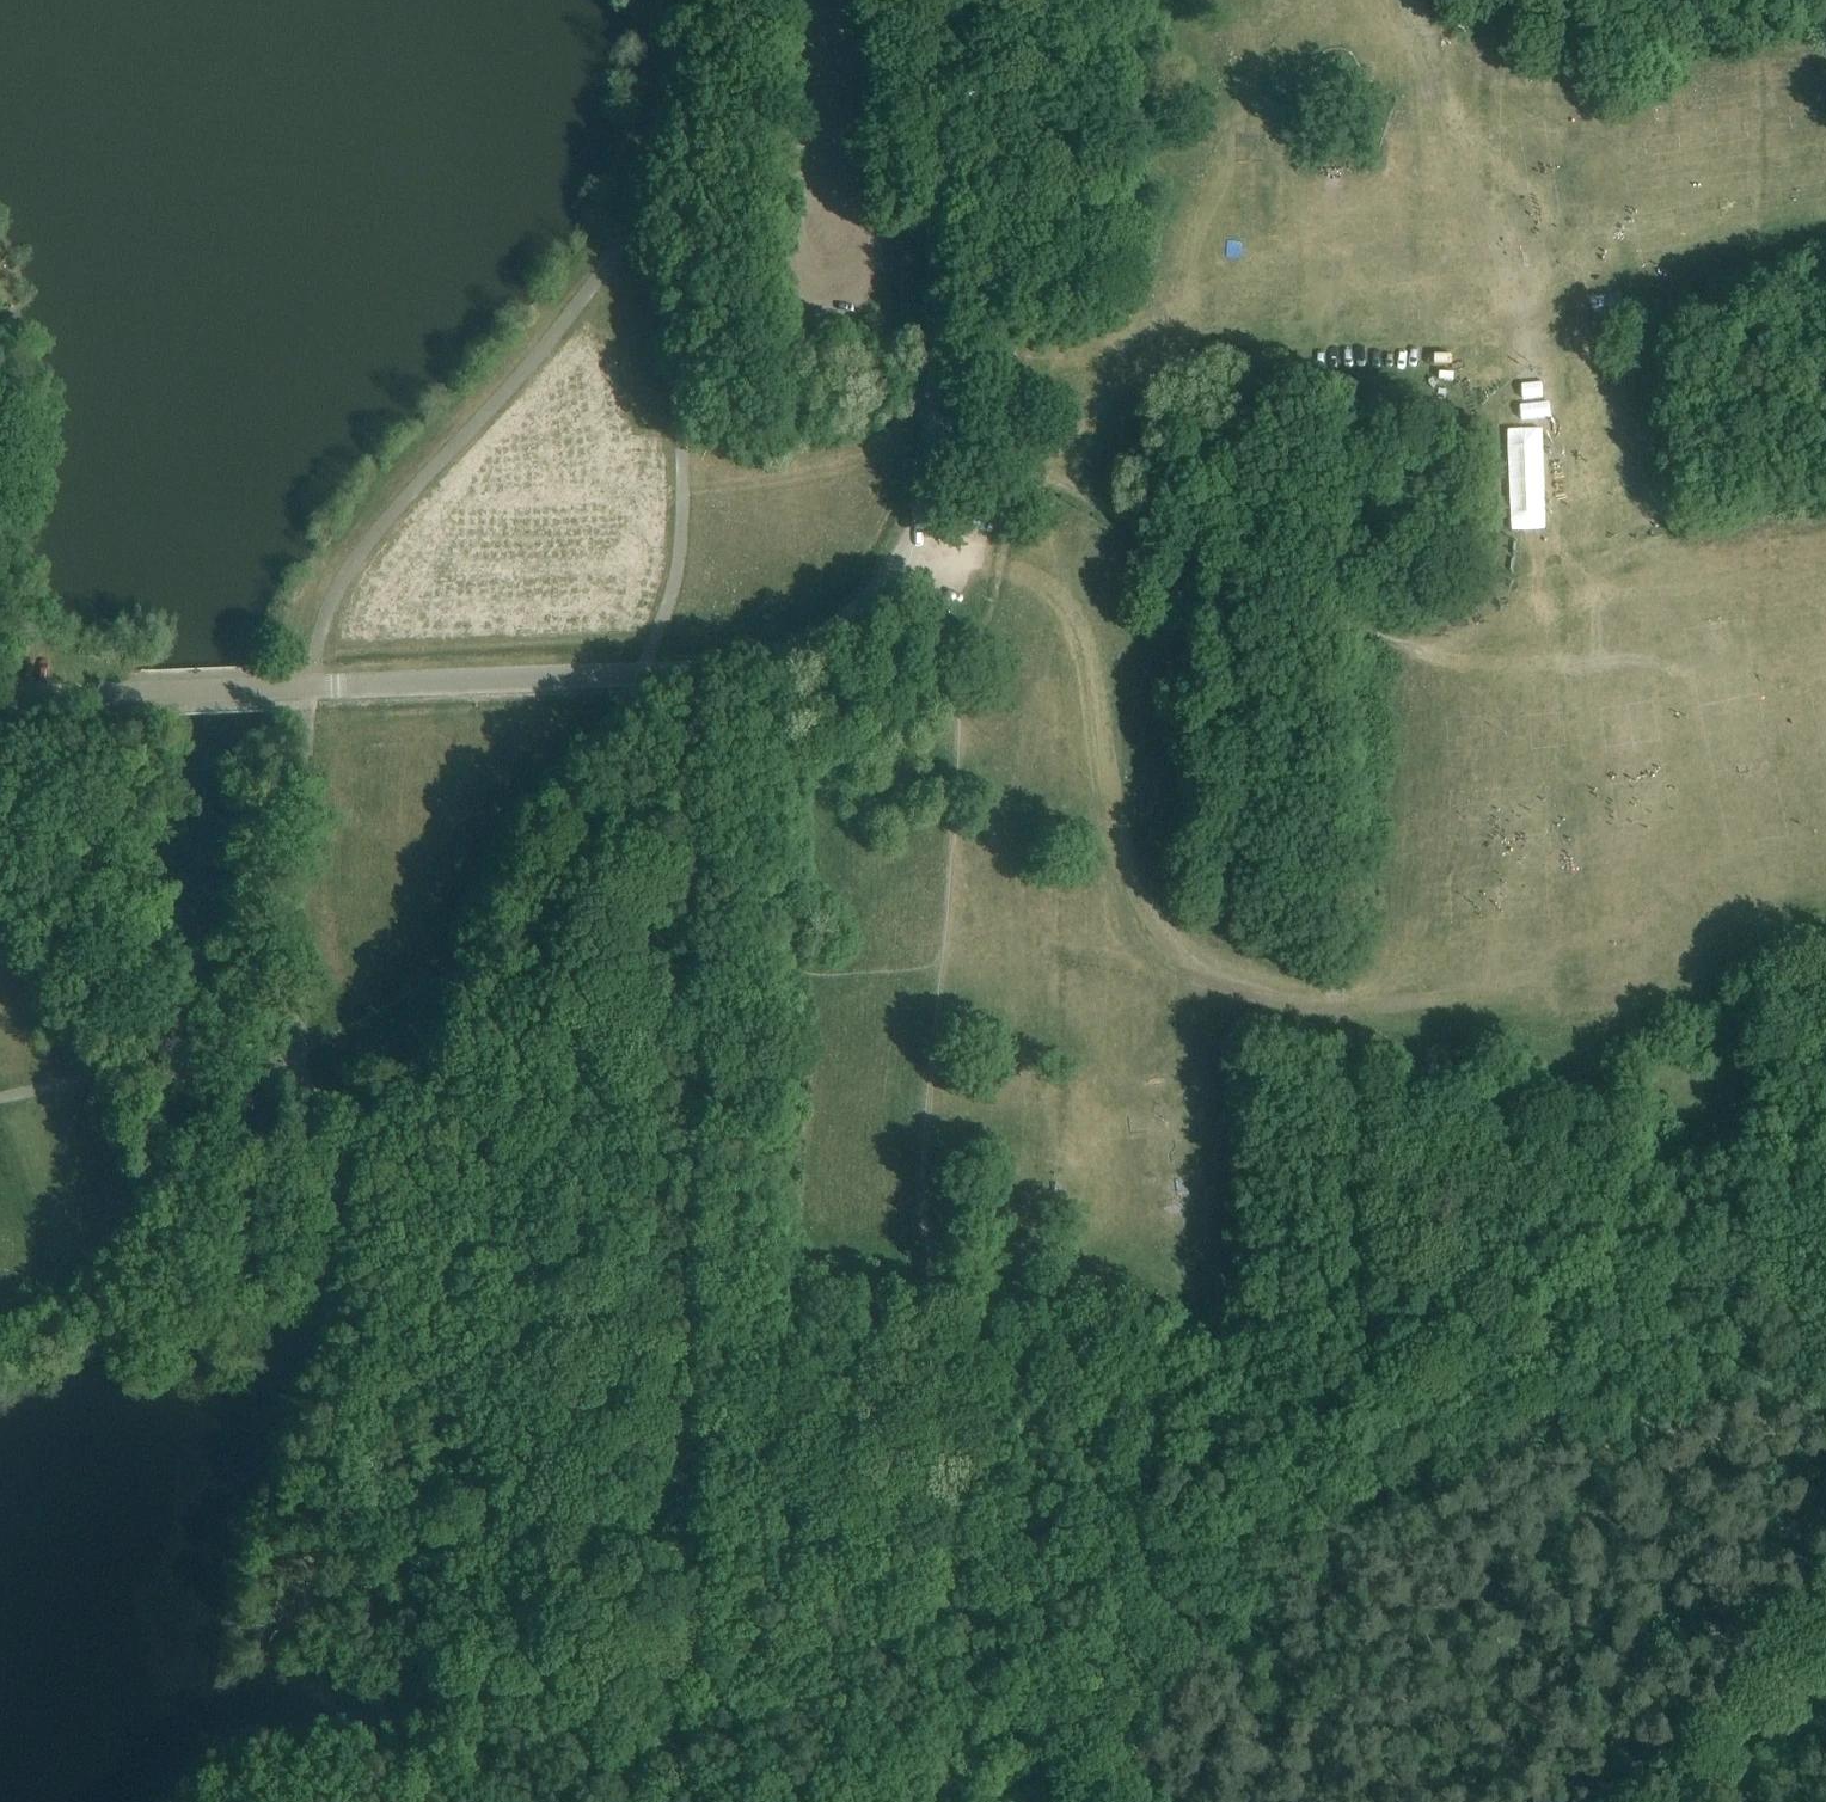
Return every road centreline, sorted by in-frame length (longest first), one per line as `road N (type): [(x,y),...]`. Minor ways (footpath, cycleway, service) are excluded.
road 1 (unclassified): [(126,693),(756,665),(820,639),(872,600),(908,552),(938,444),(938,0)]
road 2 (track): [(1705,1801),(1825,1654)]
road 3 (track): [(1020,1691),(1091,1801)]
road 4 (unclassified): [(126,693),(0,698)]

